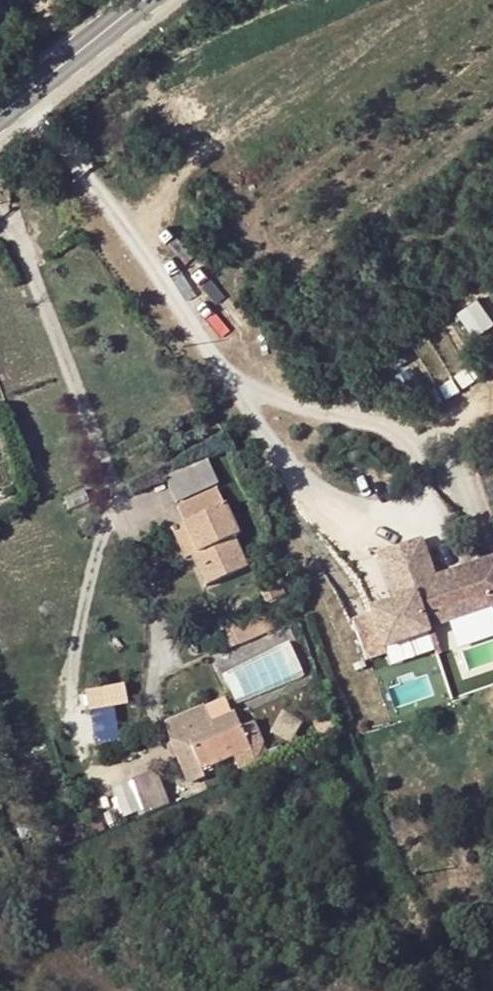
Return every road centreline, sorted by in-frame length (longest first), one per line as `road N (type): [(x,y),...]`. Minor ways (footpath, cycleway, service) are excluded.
road 1 (secondary): [(136,0),(0,112)]

